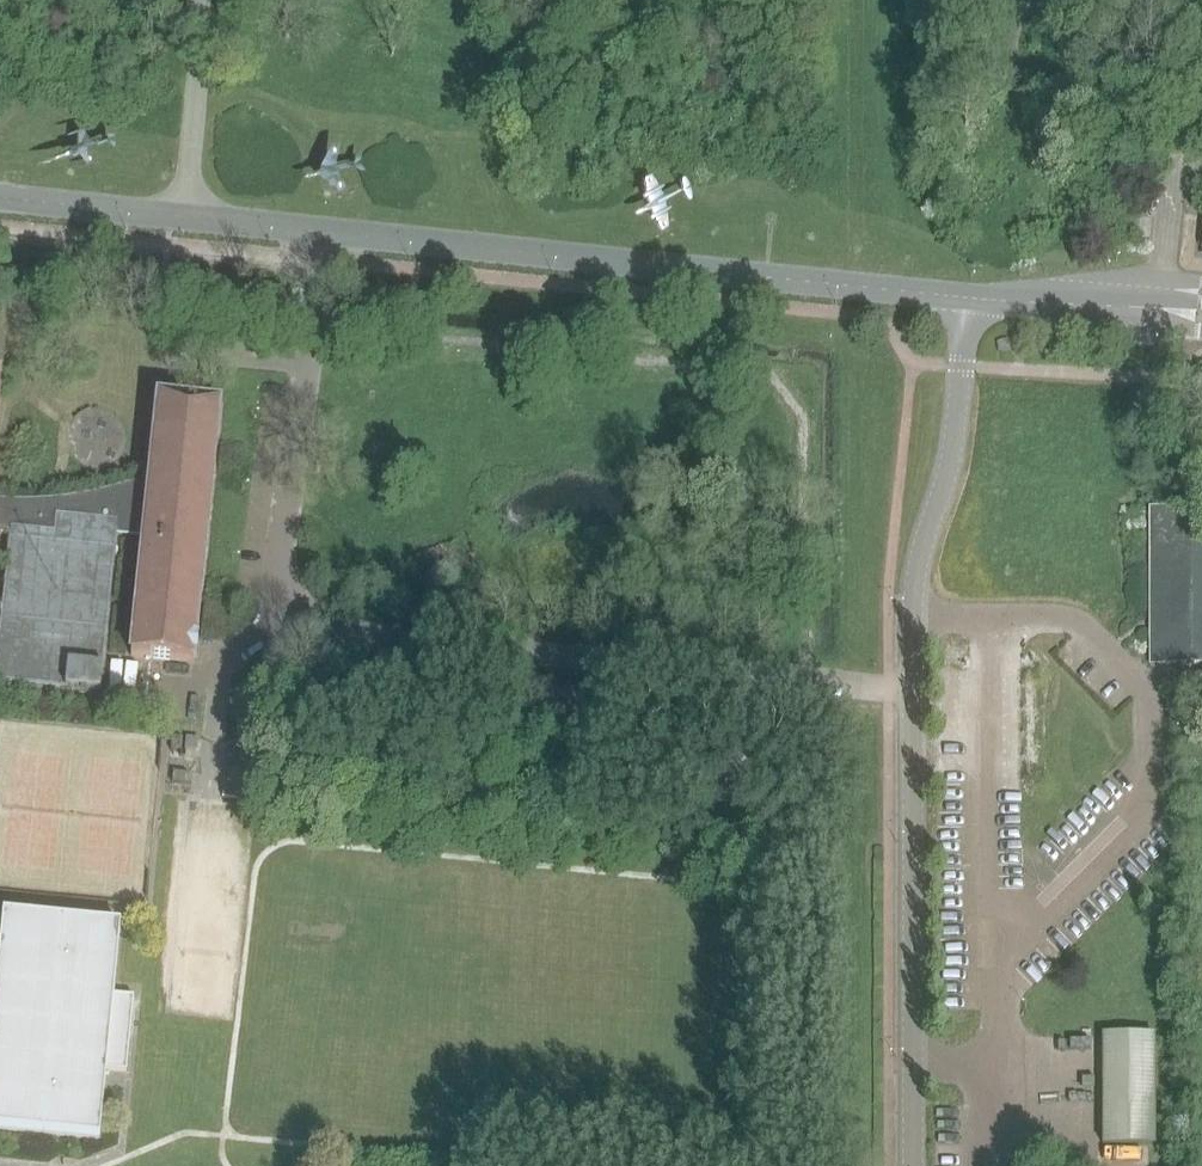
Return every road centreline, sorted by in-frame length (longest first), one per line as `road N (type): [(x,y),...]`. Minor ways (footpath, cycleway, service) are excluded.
road 1 (unclassified): [(0,195),(968,296)]
road 2 (unclassified): [(912,1165),(913,597),(951,458),(968,296)]
road 3 (unclassified): [(1015,300),(1201,329)]

